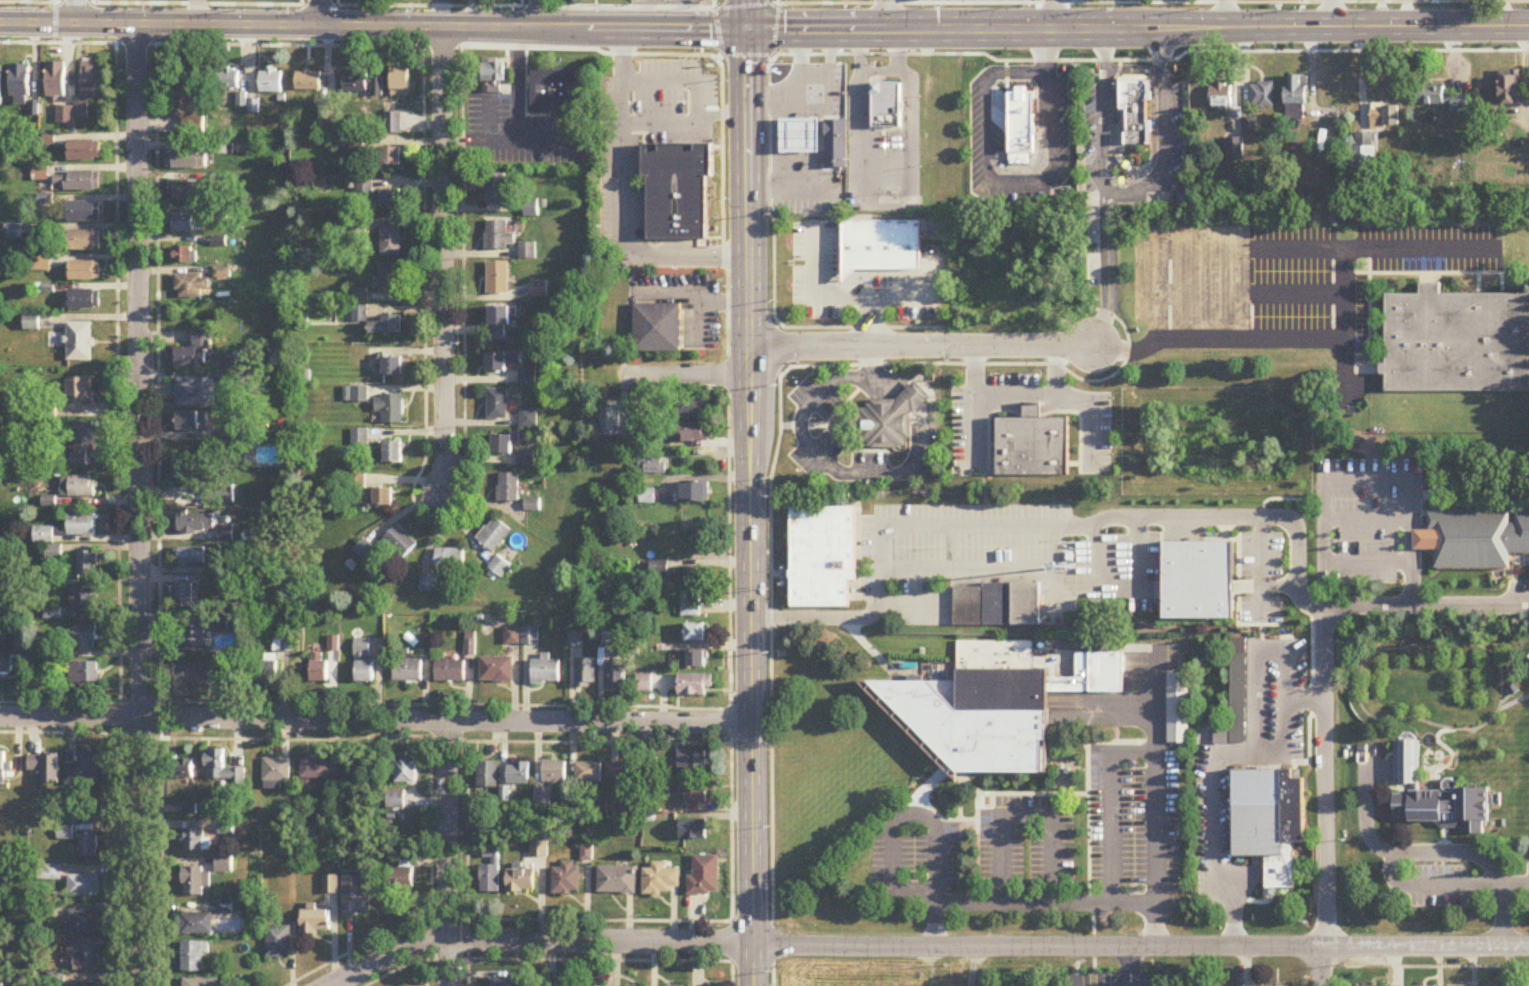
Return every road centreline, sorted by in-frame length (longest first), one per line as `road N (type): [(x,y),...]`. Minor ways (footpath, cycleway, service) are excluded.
road 1 (secondary): [(1160,27),(0,21)]
road 2 (secondary): [(755,985),(745,0)]
road 3 (residential): [(144,985),(135,23)]
road 4 (residential): [(755,947),(1528,950)]
road 5 (residential): [(0,718),(753,725)]
road 6 (residential): [(444,489),(441,25)]
road 7 (residential): [(326,985),(400,948),(448,941),(755,943)]
road 8 (secondary): [(1528,26),(1160,27)]
road 9 (residential): [(748,349),(1092,347)]
road 10 (residential): [(1327,610),(1324,949)]
road 11 (residential): [(448,985),(448,721)]

